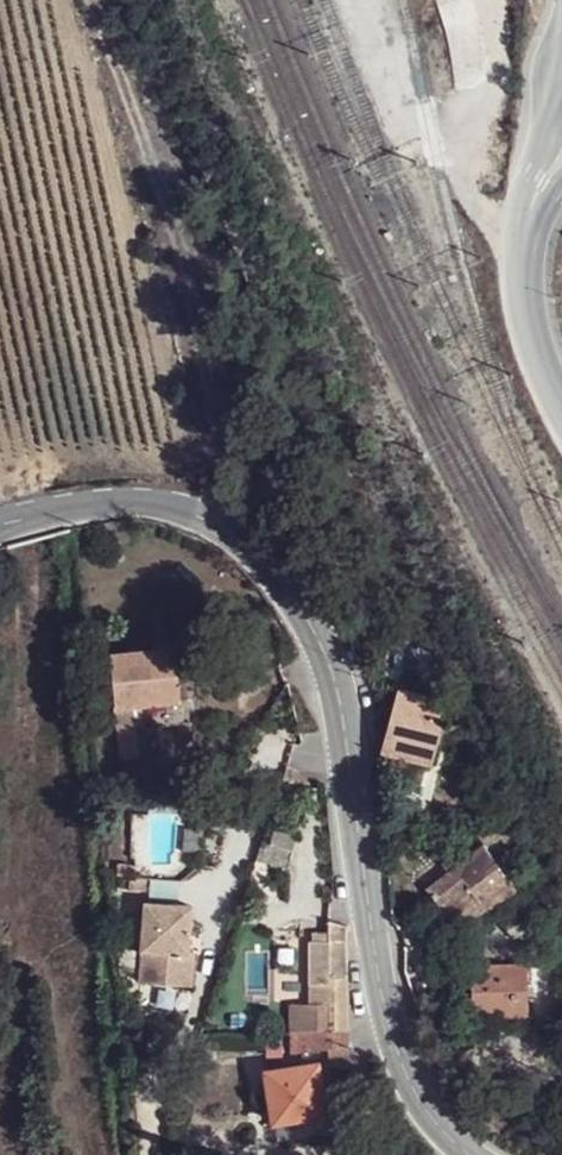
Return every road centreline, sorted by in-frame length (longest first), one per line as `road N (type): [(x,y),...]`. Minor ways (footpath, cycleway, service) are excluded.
road 1 (tertiary): [(0,524),(68,507),(163,507),(233,532),(289,589),(332,673),(346,728),(386,1020),(422,1109),(444,1136),(475,1154)]
road 2 (track): [(86,0),(167,198),(201,351),(210,435),(206,520)]
road 3 (track): [(521,238),(466,189),(452,139),(422,137),(399,120),(361,0)]
road 4 (unclassified): [(561,408),(527,327),(521,238)]
road 5 (track): [(487,0),(501,93),(487,124),(452,139)]
road 6 (unclassified): [(555,83),(521,238)]
road 7 (track): [(455,0),(487,124)]

